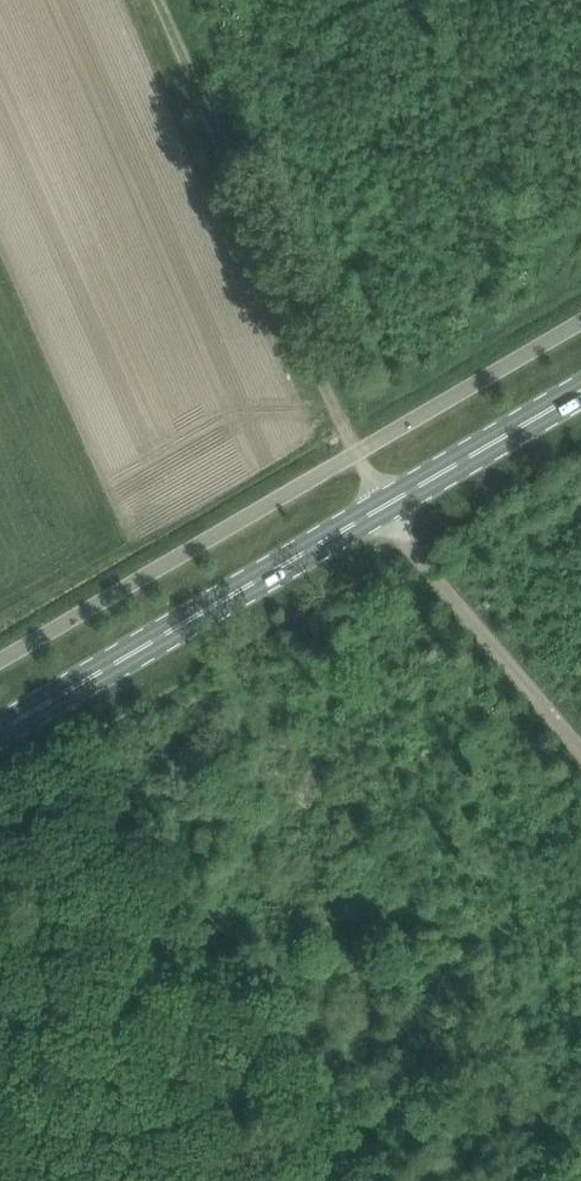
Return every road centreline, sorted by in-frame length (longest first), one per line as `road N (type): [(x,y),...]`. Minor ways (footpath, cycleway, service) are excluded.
road 1 (primary): [(0,730),(580,390)]
road 2 (track): [(357,451),(160,0)]
road 3 (track): [(357,451),(415,545),(580,745)]

